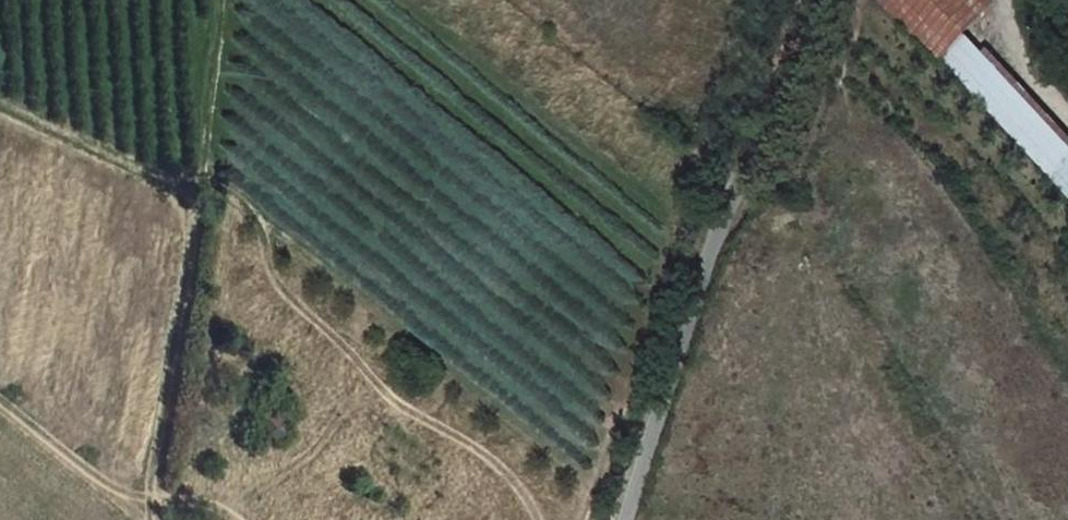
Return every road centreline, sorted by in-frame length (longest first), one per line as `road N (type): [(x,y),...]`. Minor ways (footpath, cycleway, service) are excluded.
road 1 (unclassified): [(629,519),(714,249),(813,0)]
road 2 (track): [(149,519),(199,187),(213,0)]
road 3 (track): [(199,187),(231,193),(261,231),(275,275),(303,316),(367,364),(394,401),(500,464),(546,519)]
road 4 (track): [(584,519),(674,233)]
road 5 (track): [(0,400),(113,487),(135,495),(197,494),(230,519)]
road 6 (track): [(199,187),(132,170),(0,108)]

